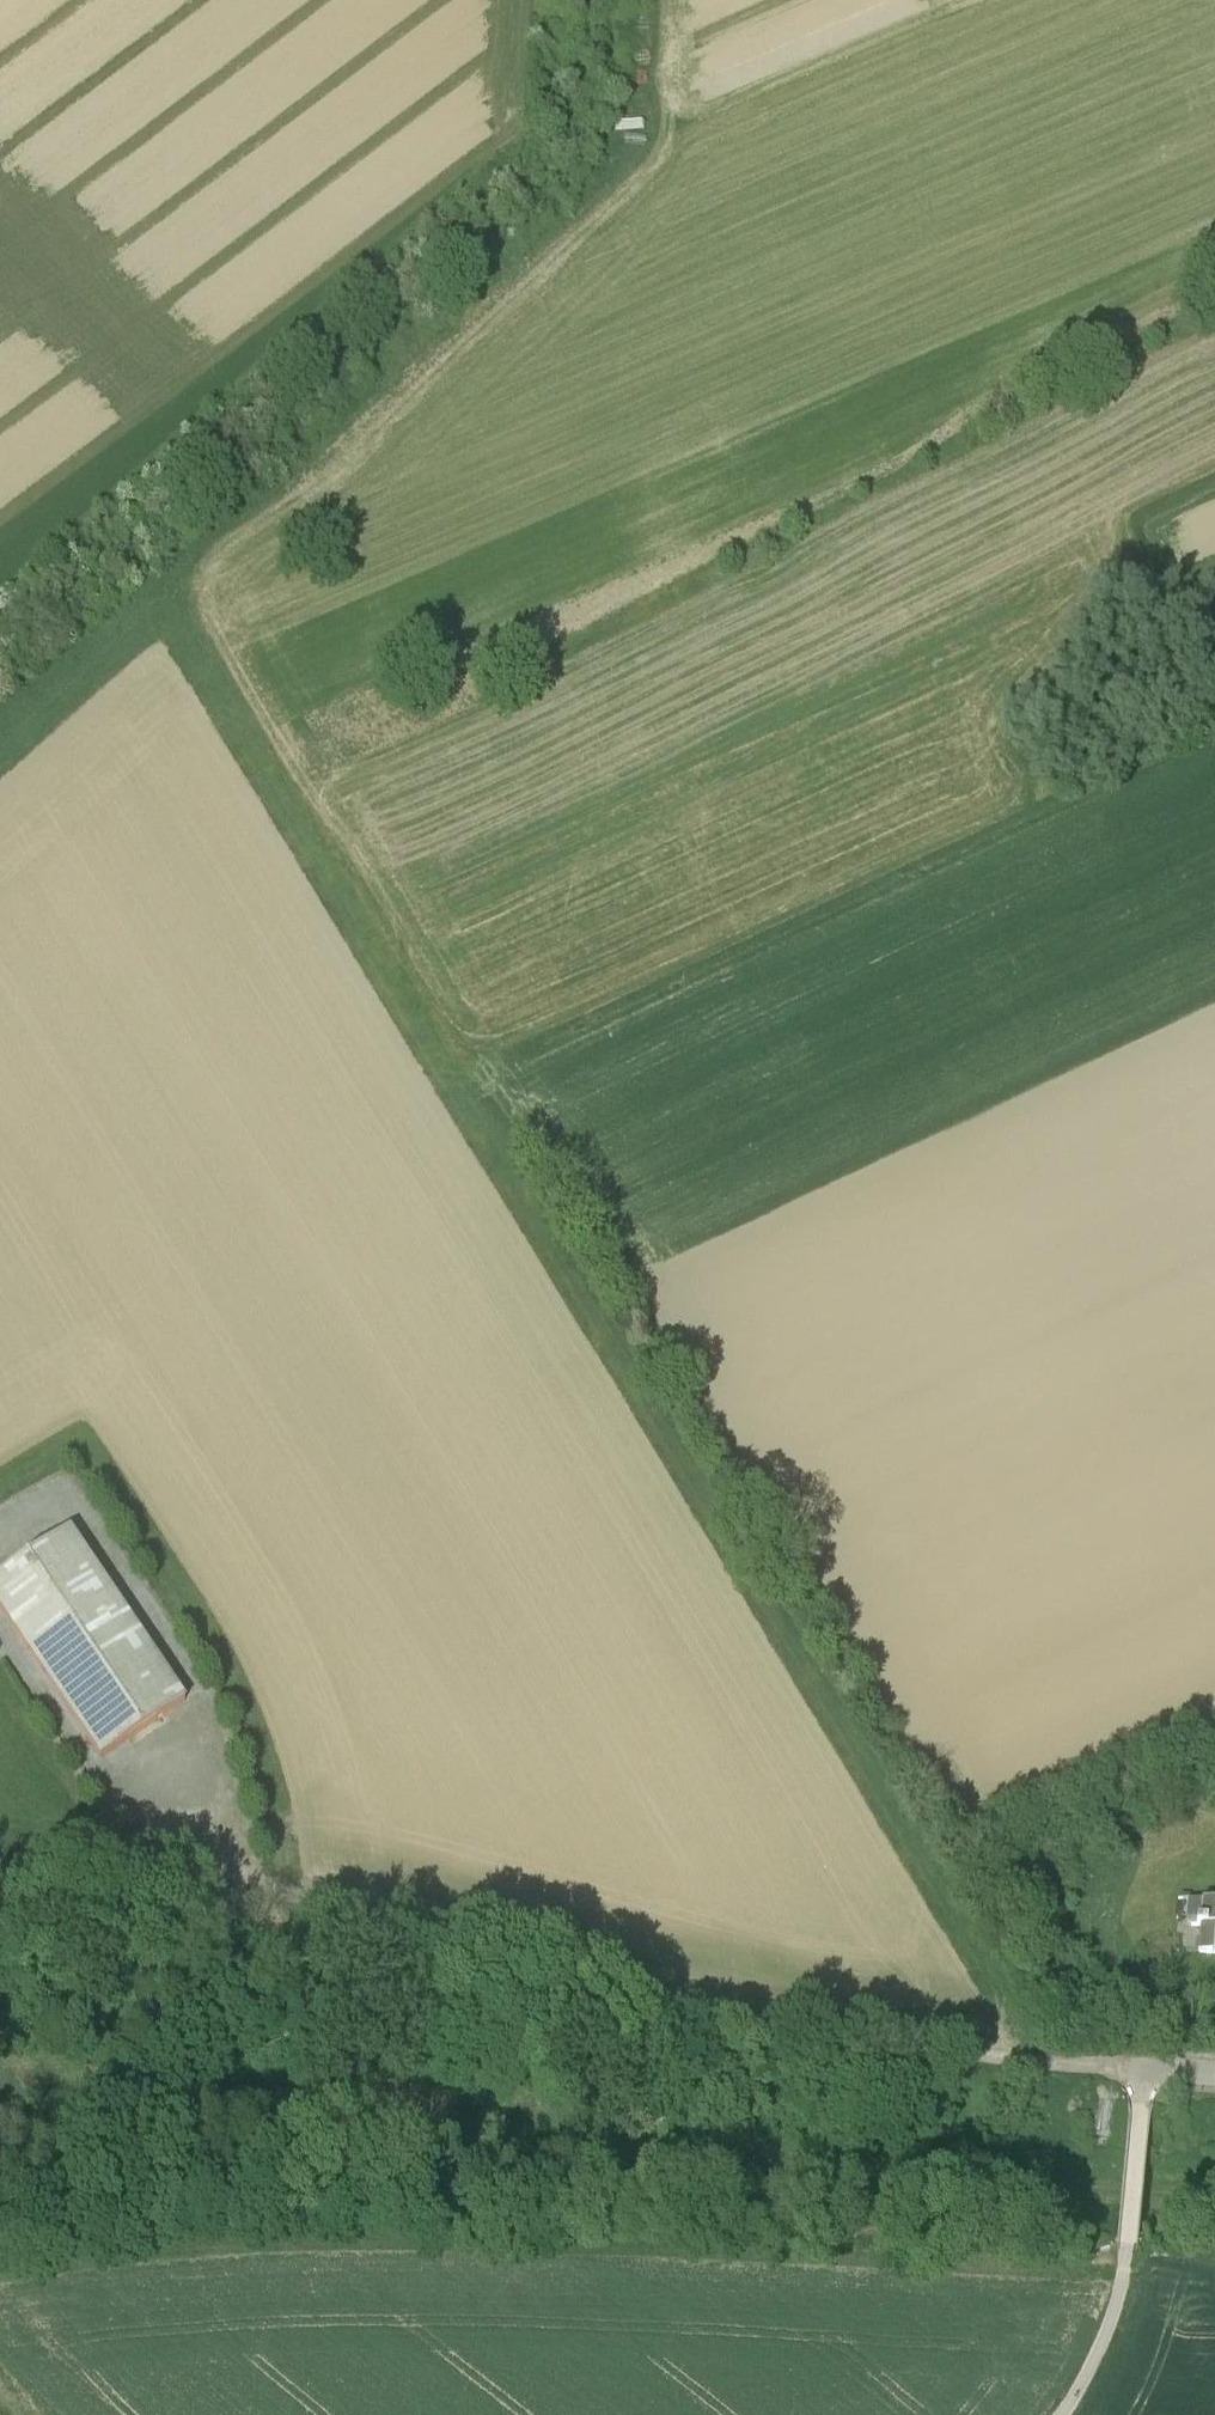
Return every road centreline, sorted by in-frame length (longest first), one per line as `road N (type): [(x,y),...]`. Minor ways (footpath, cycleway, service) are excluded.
road 1 (track): [(1150,2090),(764,2036),(154,1875)]
road 2 (unclassified): [(1068,2414),(1116,2316),(1133,2252),(1150,2090),(1214,2093)]

